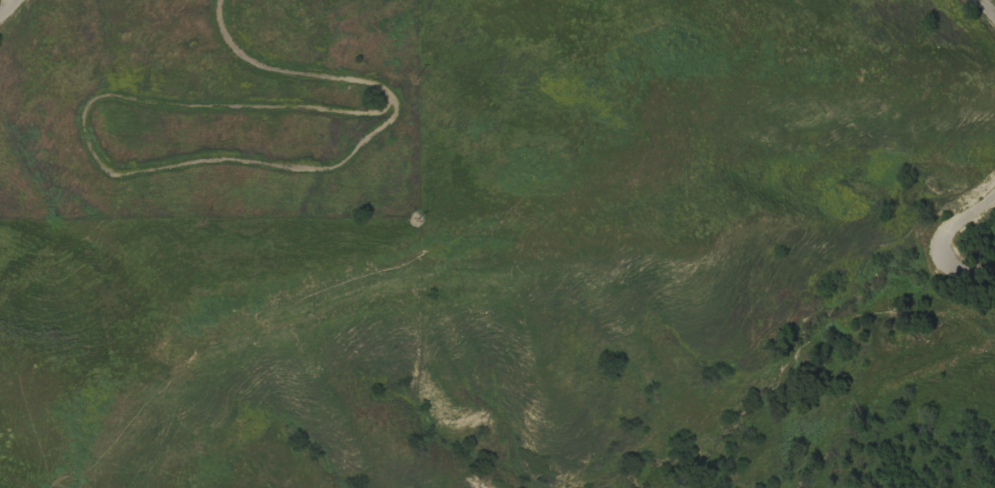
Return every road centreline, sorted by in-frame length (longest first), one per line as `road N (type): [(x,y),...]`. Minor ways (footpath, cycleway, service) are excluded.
road 1 (track): [(390,107),(394,118),(343,169),(315,175),(230,166),(145,182),(113,179),(87,156),(76,123),(90,102),(365,117),(390,107)]
road 2 (residential): [(944,268),(893,296),(887,314),(941,319),(989,347),(858,404),(785,487)]
road 3 (track): [(218,0),(217,39),(235,64),(390,97),(390,107)]
road 4 (residential): [(994,199),(940,247),(948,276),(994,281)]

